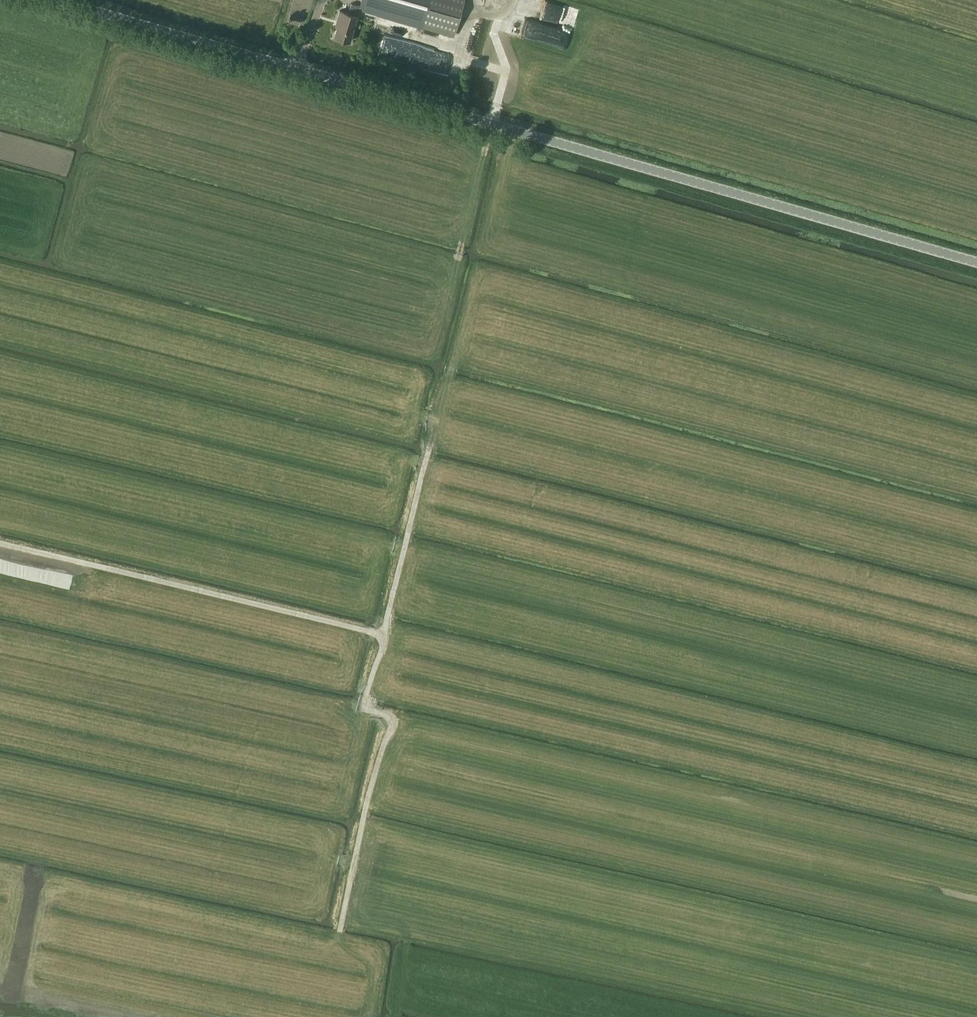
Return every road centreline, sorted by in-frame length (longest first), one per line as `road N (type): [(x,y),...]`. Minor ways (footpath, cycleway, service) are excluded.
road 1 (unclassified): [(976,262),(63,0)]
road 2 (track): [(340,933),(393,722),(364,707),(428,447)]
road 3 (track): [(384,635),(0,543)]

